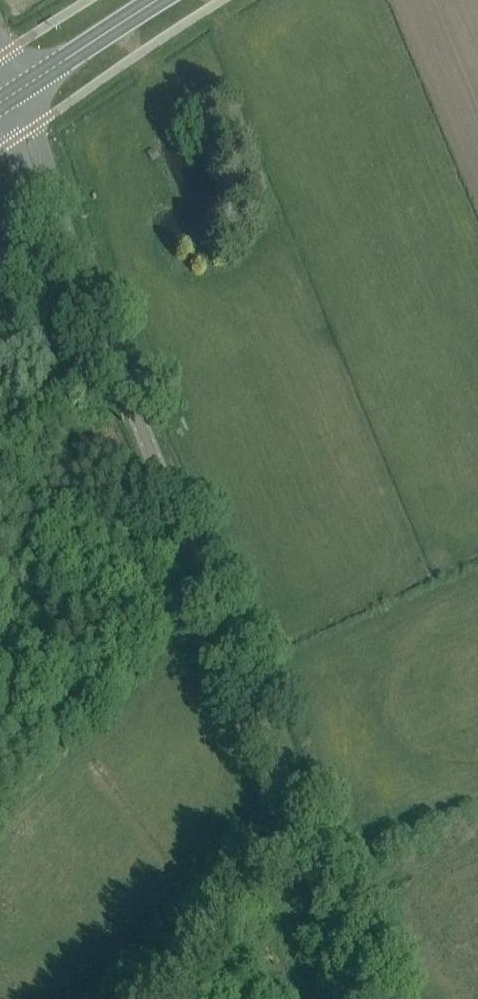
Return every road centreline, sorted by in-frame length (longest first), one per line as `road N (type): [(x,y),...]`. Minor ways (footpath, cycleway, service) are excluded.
road 1 (tertiary): [(387,998),(10,97)]
road 2 (track): [(313,817),(165,998)]
road 3 (secondary): [(10,97),(165,0)]

